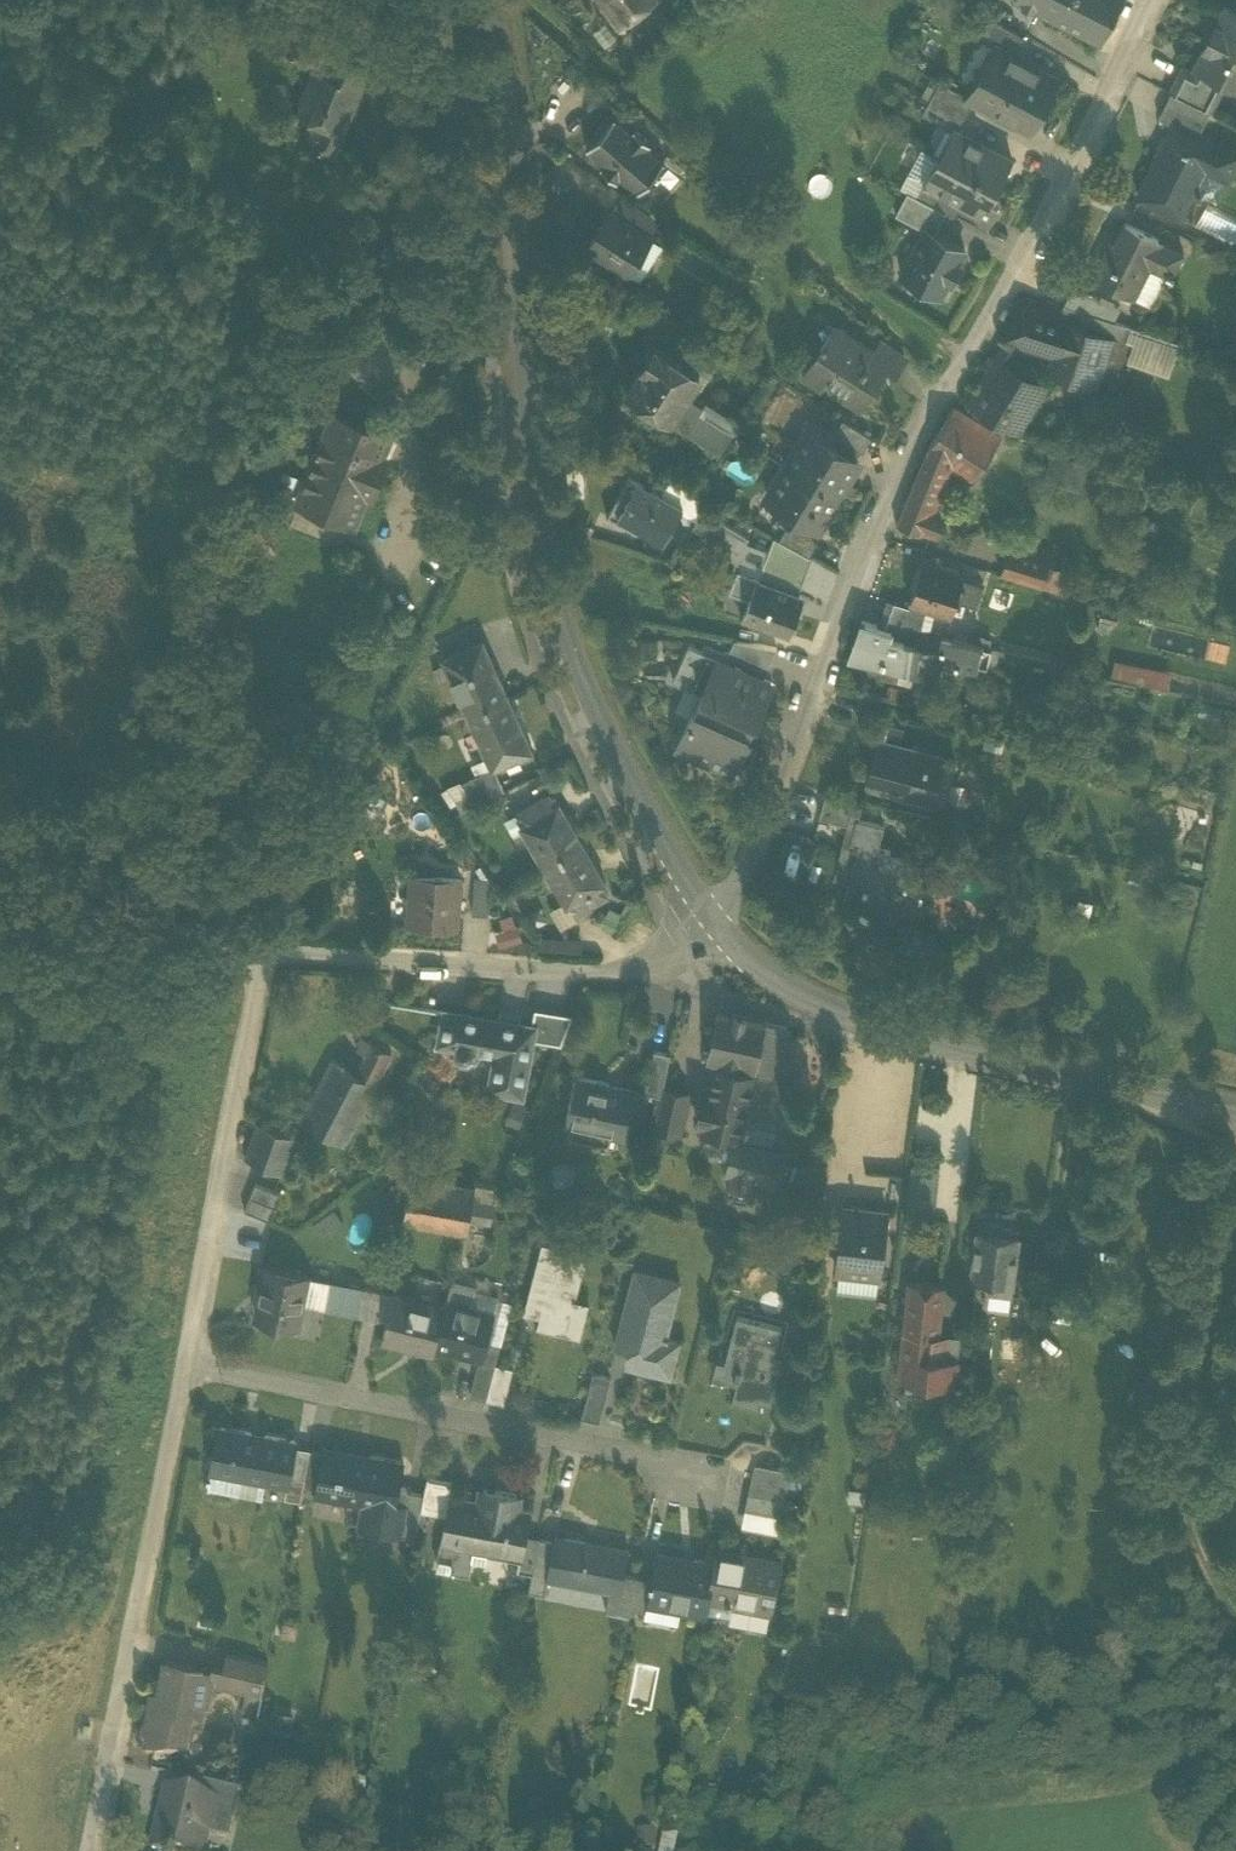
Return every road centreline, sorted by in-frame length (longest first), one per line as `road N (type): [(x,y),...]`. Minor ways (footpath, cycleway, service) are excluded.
road 1 (unclassified): [(710,922),(741,887),(911,456),(1145,0)]
road 2 (tertiary): [(492,0),(533,449),(559,617),(623,764),(710,922)]
road 3 (tertiary): [(710,922),(775,990),(868,1023),(1235,1113)]
road 4 (residential): [(188,1366),(720,1469)]
road 5 (unclassified): [(188,1366),(88,1850)]
road 6 (unclassified): [(683,945),(612,973),(259,949)]
road 7 (unclassified): [(259,949),(188,1366)]
road 8 (residential): [(0,887),(146,944),(259,949)]

